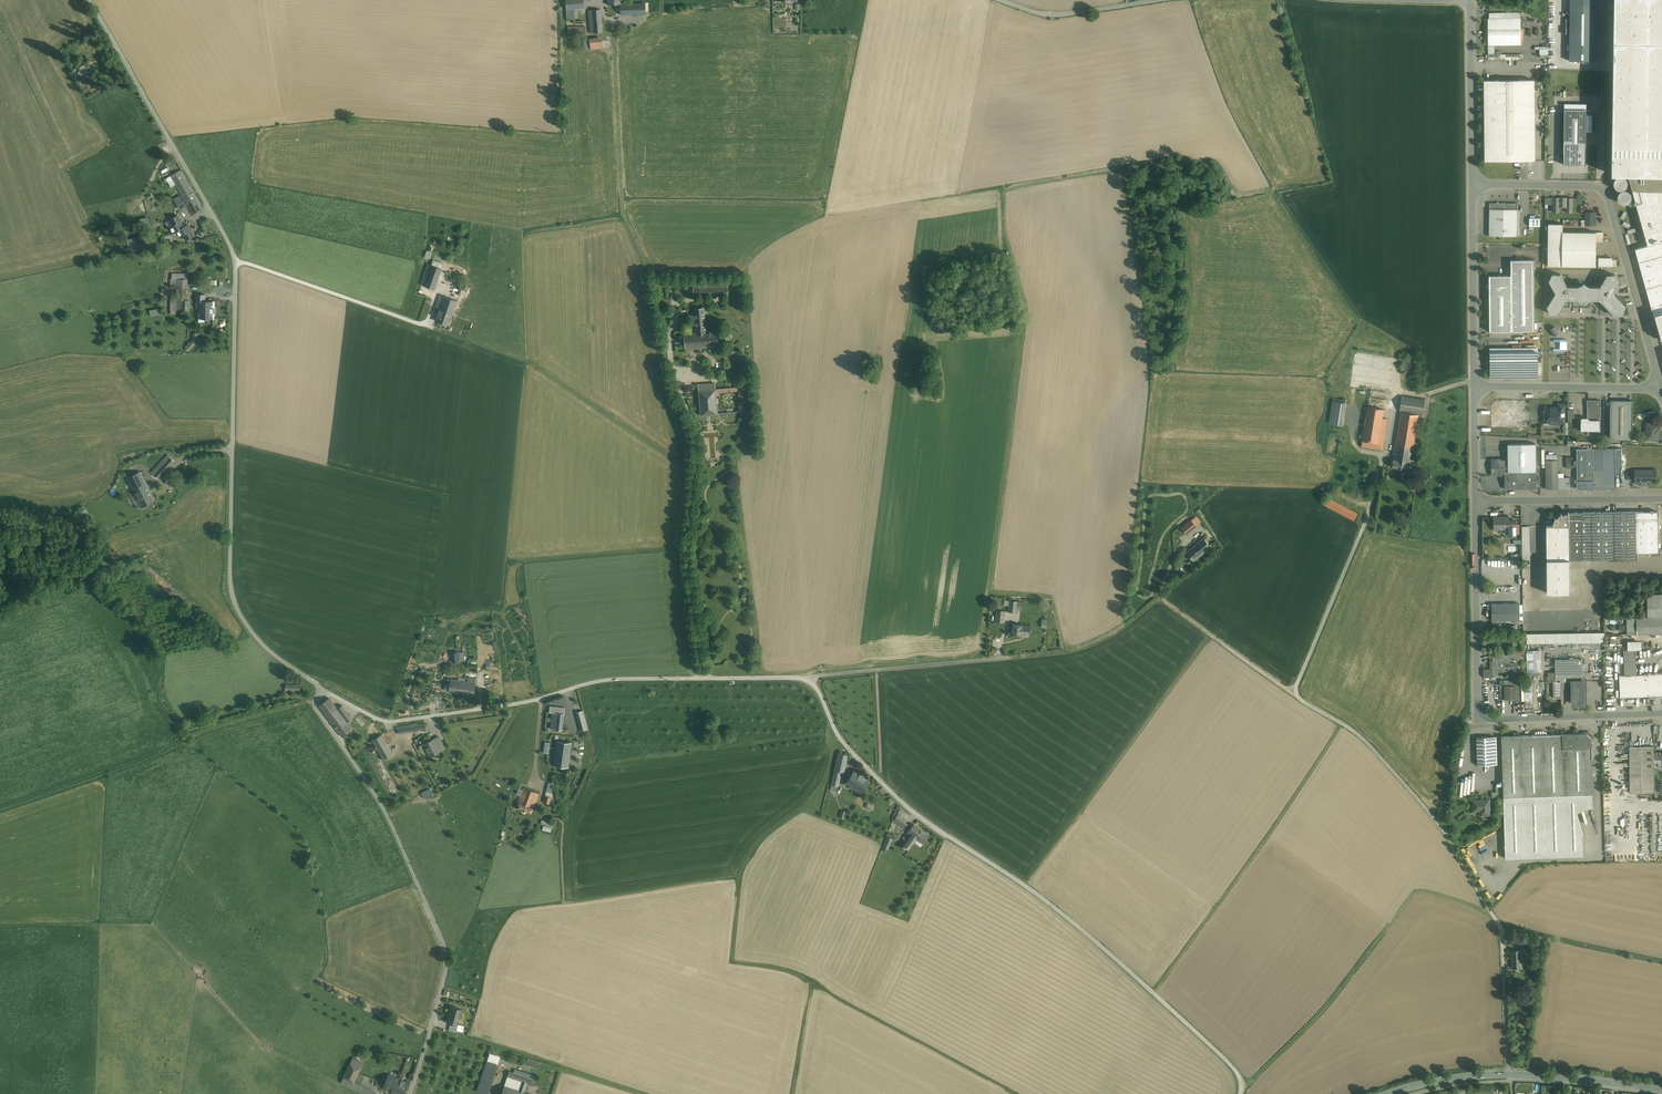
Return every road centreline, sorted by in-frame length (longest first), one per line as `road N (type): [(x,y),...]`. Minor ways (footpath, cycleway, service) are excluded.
road 1 (unclassified): [(1475,379),(1423,395),(1400,392),(1370,511),(1296,691),(1364,740),(1406,784),(1499,925),(1510,1073)]
road 2 (unclassified): [(322,689),(254,635),(232,594),(235,260),(90,0)]
road 3 (unclassified): [(1241,1093),(1234,1068),(1079,927),(914,812),(849,748),(808,682)]
road 4 (unclassified): [(808,682),(614,679),(512,705),(388,722),(322,689)]
road 5 (unclassified): [(322,689),(315,706),(390,823),(446,953),(410,1093)]
road 6 (track): [(687,473),(648,272),(623,215),(614,49)]
road 7 (residential): [(1475,501),(1482,716),(1661,713)]
road 8 (track): [(981,661),(1025,322)]
road 9 (residential): [(1473,185),(1603,191),(1659,387)]
road 10 (track): [(1349,728),(1337,732),(1153,993)]
road 11 (track): [(1025,886),(1211,636)]
road 12 (track): [(687,473),(527,361),(423,325)]
road 13 (track): [(696,679),(682,551),(687,473)]
road 14 (unclassified): [(808,682),(1010,658)]
road 15 (residential): [(1473,185),(1475,379)]
road 16 (residential): [(1661,500),(1475,501)]
road 17 (unclassified): [(1469,1),(1473,185)]
road 18 (residential): [(1475,386),(1659,387)]
road 19 (unclassified): [(994,0),(1056,16),(1164,0)]
road 20 (track): [(1010,658),(1086,650),(1162,598)]
road 21 (secondary): [(1661,1089),(1510,1073)]
road 22 (track): [(174,729),(282,698),(316,704)]
road 23 (secondary): [(1510,1073),(1386,1093)]

